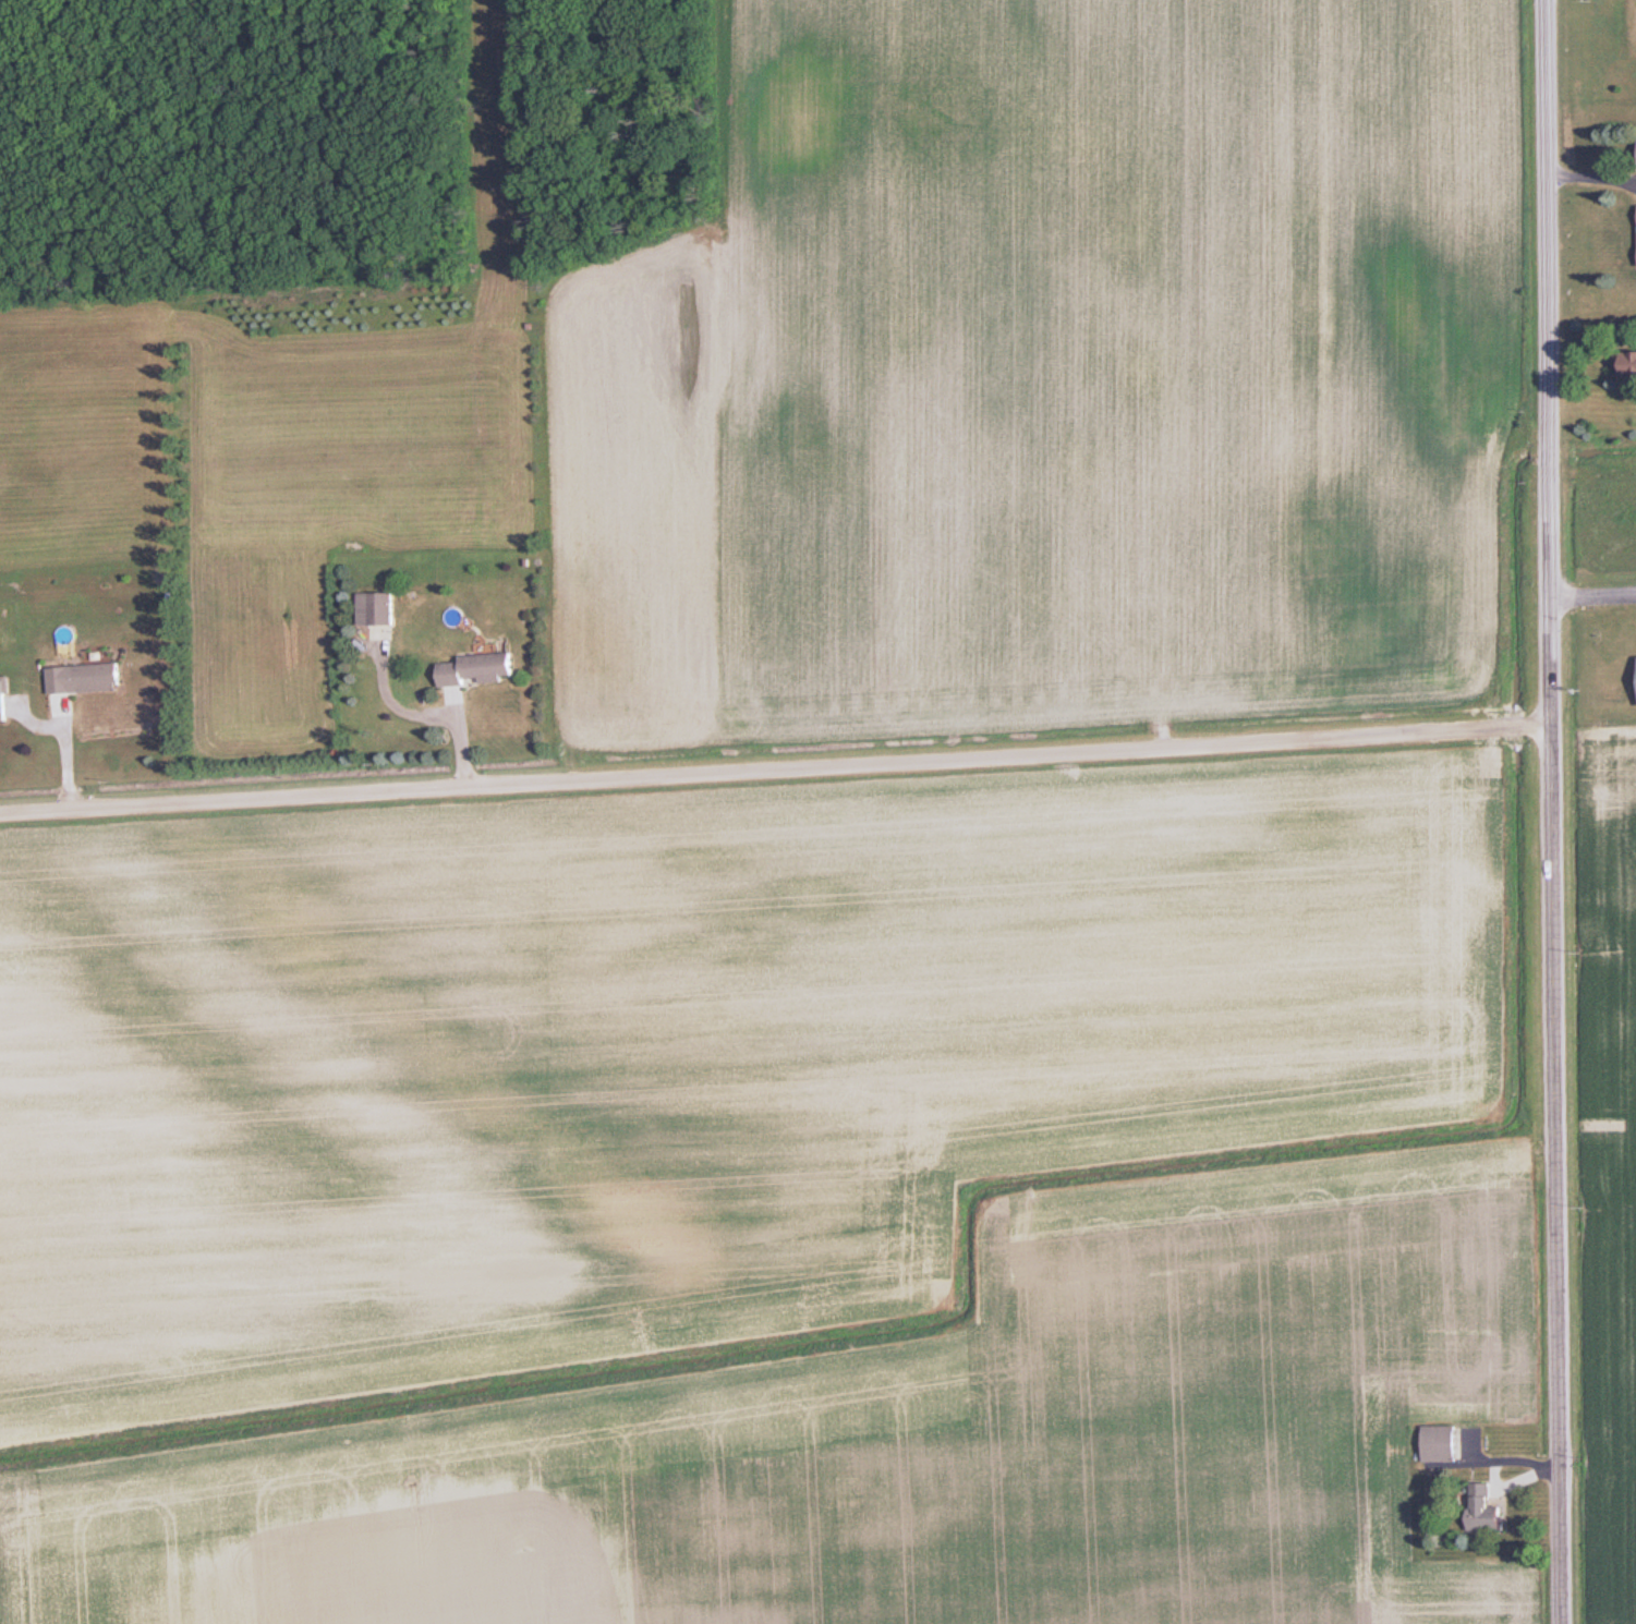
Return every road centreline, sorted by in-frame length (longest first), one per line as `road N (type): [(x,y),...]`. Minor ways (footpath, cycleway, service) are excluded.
road 1 (tertiary): [(1560,1623),(1545,0)]
road 2 (residential): [(0,794),(462,765),(1551,727)]

